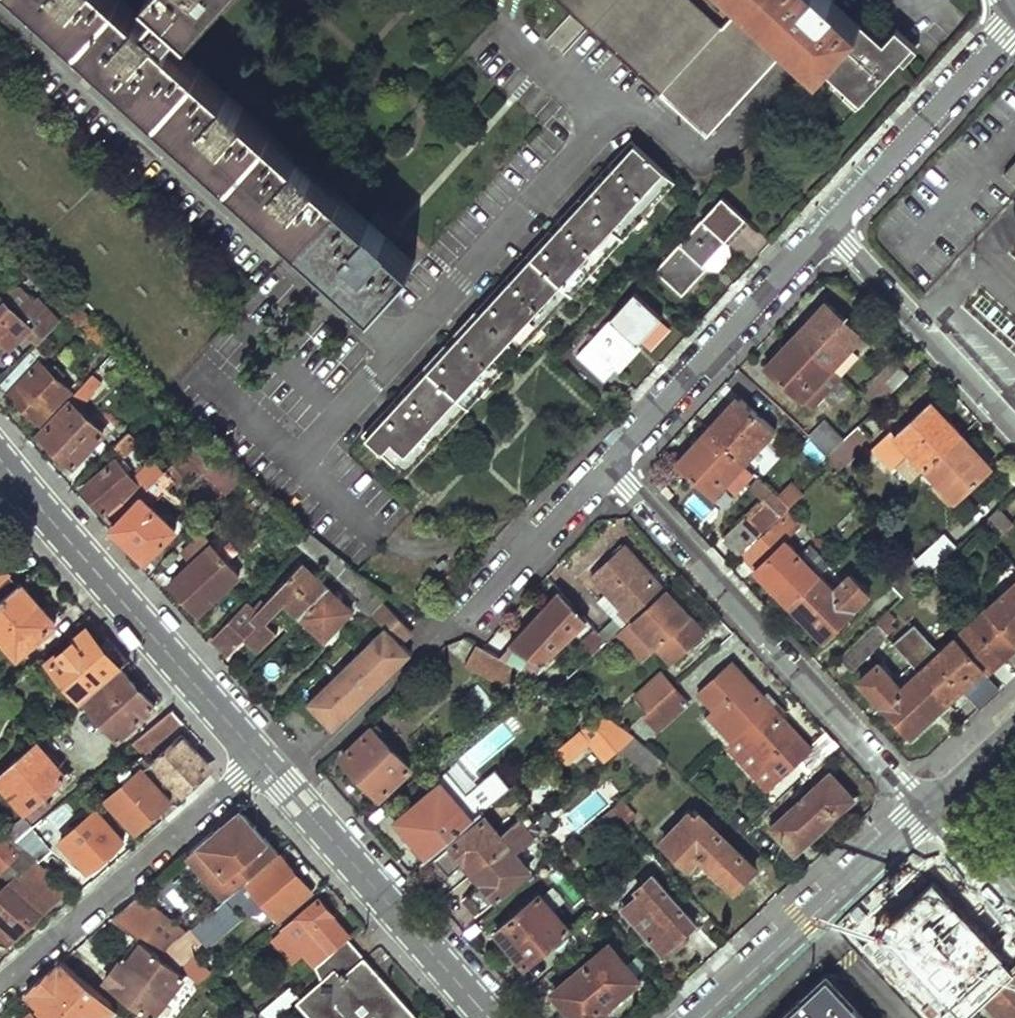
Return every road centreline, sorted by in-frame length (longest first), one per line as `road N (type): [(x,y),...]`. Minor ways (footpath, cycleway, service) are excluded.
road 1 (residential): [(927,811),(605,466)]
road 2 (residential): [(260,761),(0,462)]
road 3 (residential): [(0,993),(260,761)]
road 4 (residential): [(490,1017),(260,761)]
road 5 (residential): [(605,466),(827,227)]
road 6 (tertiary): [(703,1017),(927,811)]
road 7 (residential): [(1014,434),(827,227)]
road 8 (residential): [(827,227),(1014,27)]
road 9 (residential): [(473,615),(605,466)]
road 10 (residential): [(927,811),(1014,903)]

